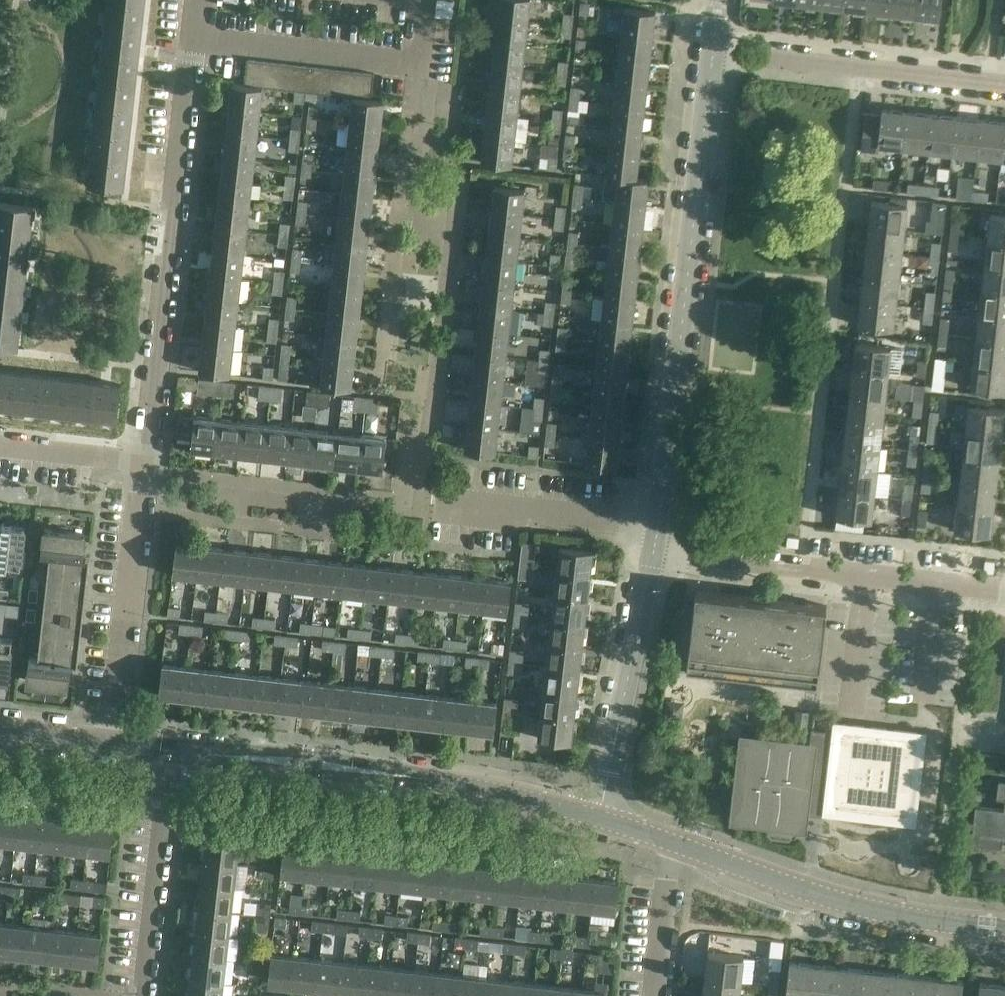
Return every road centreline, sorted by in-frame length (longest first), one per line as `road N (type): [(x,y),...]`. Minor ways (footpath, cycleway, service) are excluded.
road 1 (residential): [(656,526),(712,47)]
road 2 (tertiary): [(171,750),(422,780),(598,818)]
road 3 (residential): [(144,464),(195,40)]
road 4 (residential): [(1004,594),(653,550)]
road 5 (tertiary): [(1004,928),(855,906),(671,842)]
road 6 (residential): [(1004,84),(712,47)]
road 7 (residential): [(112,744),(144,464)]
road 8 (residential): [(598,818),(653,550)]
road 9 (residential): [(171,750),(147,995)]
road 10 (residential): [(417,68),(195,40)]
road 11 (residential): [(656,526),(435,498)]
road 12 (residential): [(671,842),(655,995)]
road 13 (residential): [(0,448),(144,464)]

